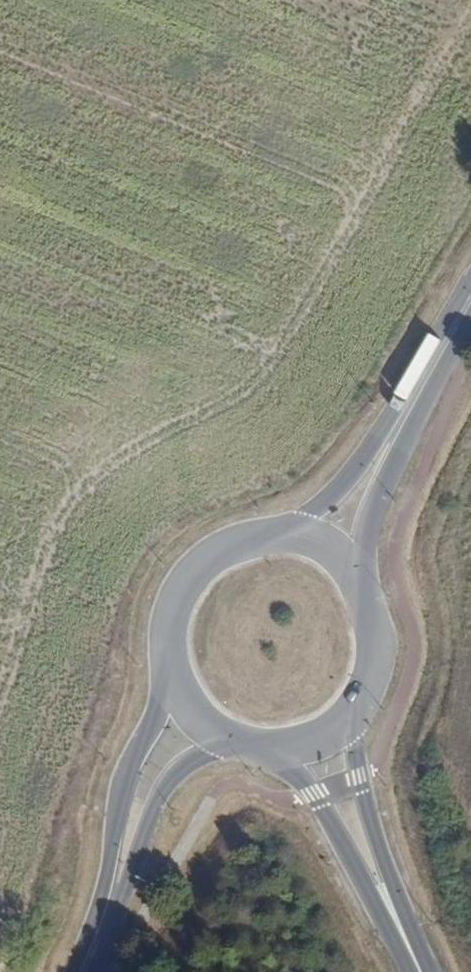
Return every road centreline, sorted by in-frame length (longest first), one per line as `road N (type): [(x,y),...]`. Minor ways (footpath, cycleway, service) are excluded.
road 1 (tertiary): [(174,669),(130,766),(99,905),(71,971)]
road 2 (tertiary): [(92,971),(168,782),(206,753),(242,743)]
road 3 (secondary): [(415,959),(361,780),(364,699)]
road 4 (secondary): [(267,748),(315,796),(415,959)]
road 5 (secondary): [(364,590),(374,511),(438,358)]
road 6 (secondary): [(438,358),(352,479),(283,541)]
road 7 (secondary): [(283,541),(231,550),(202,571),(175,616),(174,669)]

